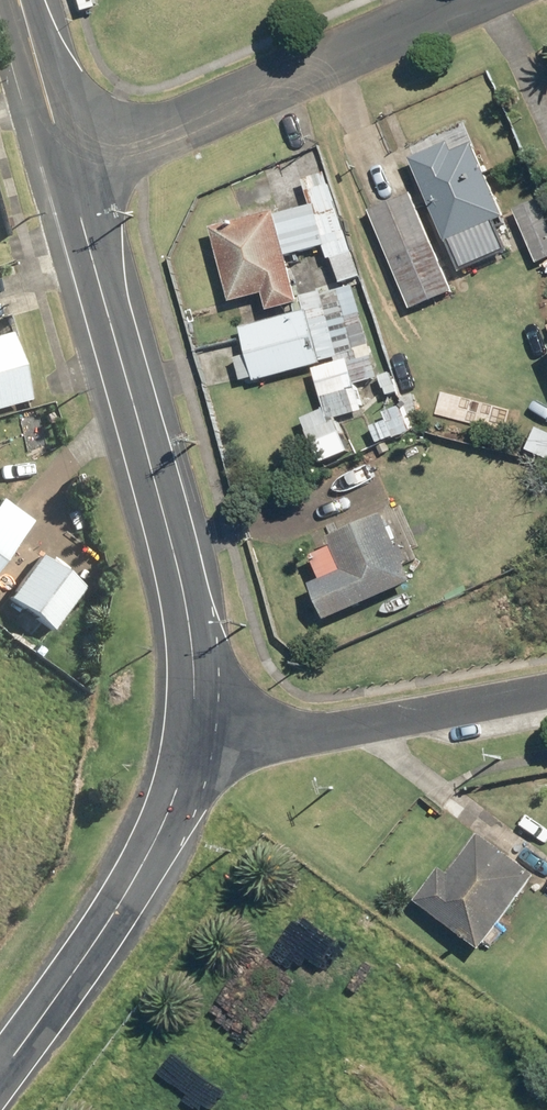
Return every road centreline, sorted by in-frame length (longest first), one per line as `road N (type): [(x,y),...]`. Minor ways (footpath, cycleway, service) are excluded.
road 1 (tertiary): [(66,173),(183,593),(194,671),(187,743)]
road 2 (residential): [(455,0),(66,173)]
road 3 (tertiary): [(187,743),(151,851),(0,1074)]
road 4 (residential): [(546,687),(242,743),(187,743)]
road 5 (tertiary): [(18,0),(66,173)]

